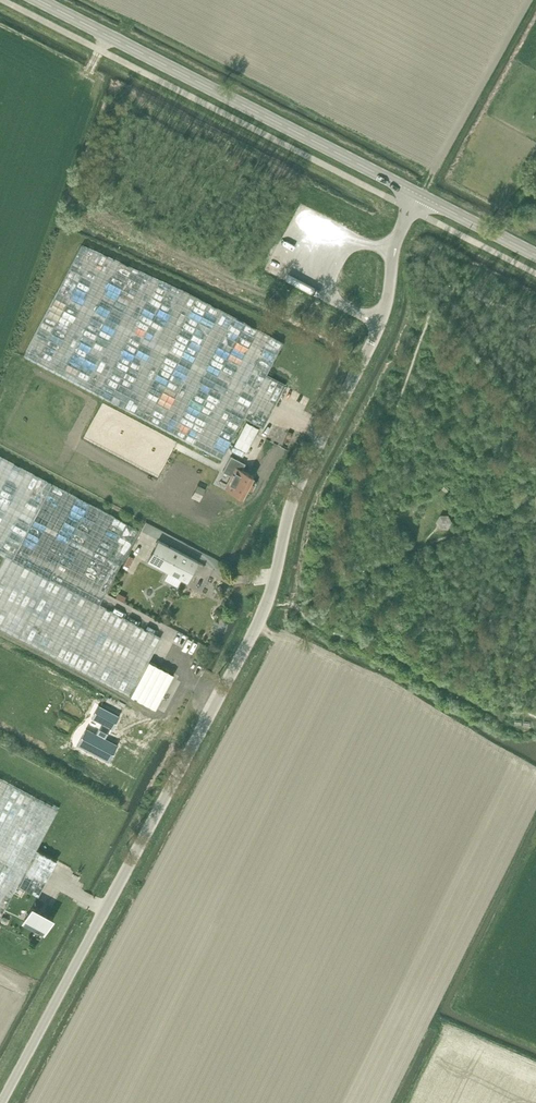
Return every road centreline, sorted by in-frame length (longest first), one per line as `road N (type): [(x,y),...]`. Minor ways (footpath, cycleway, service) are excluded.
road 1 (tertiary): [(1,1102),(254,630),(292,500),(381,322),(393,249),(420,195)]
road 2 (secondary): [(420,195),(40,0)]
road 3 (secondary): [(535,255),(420,195)]

